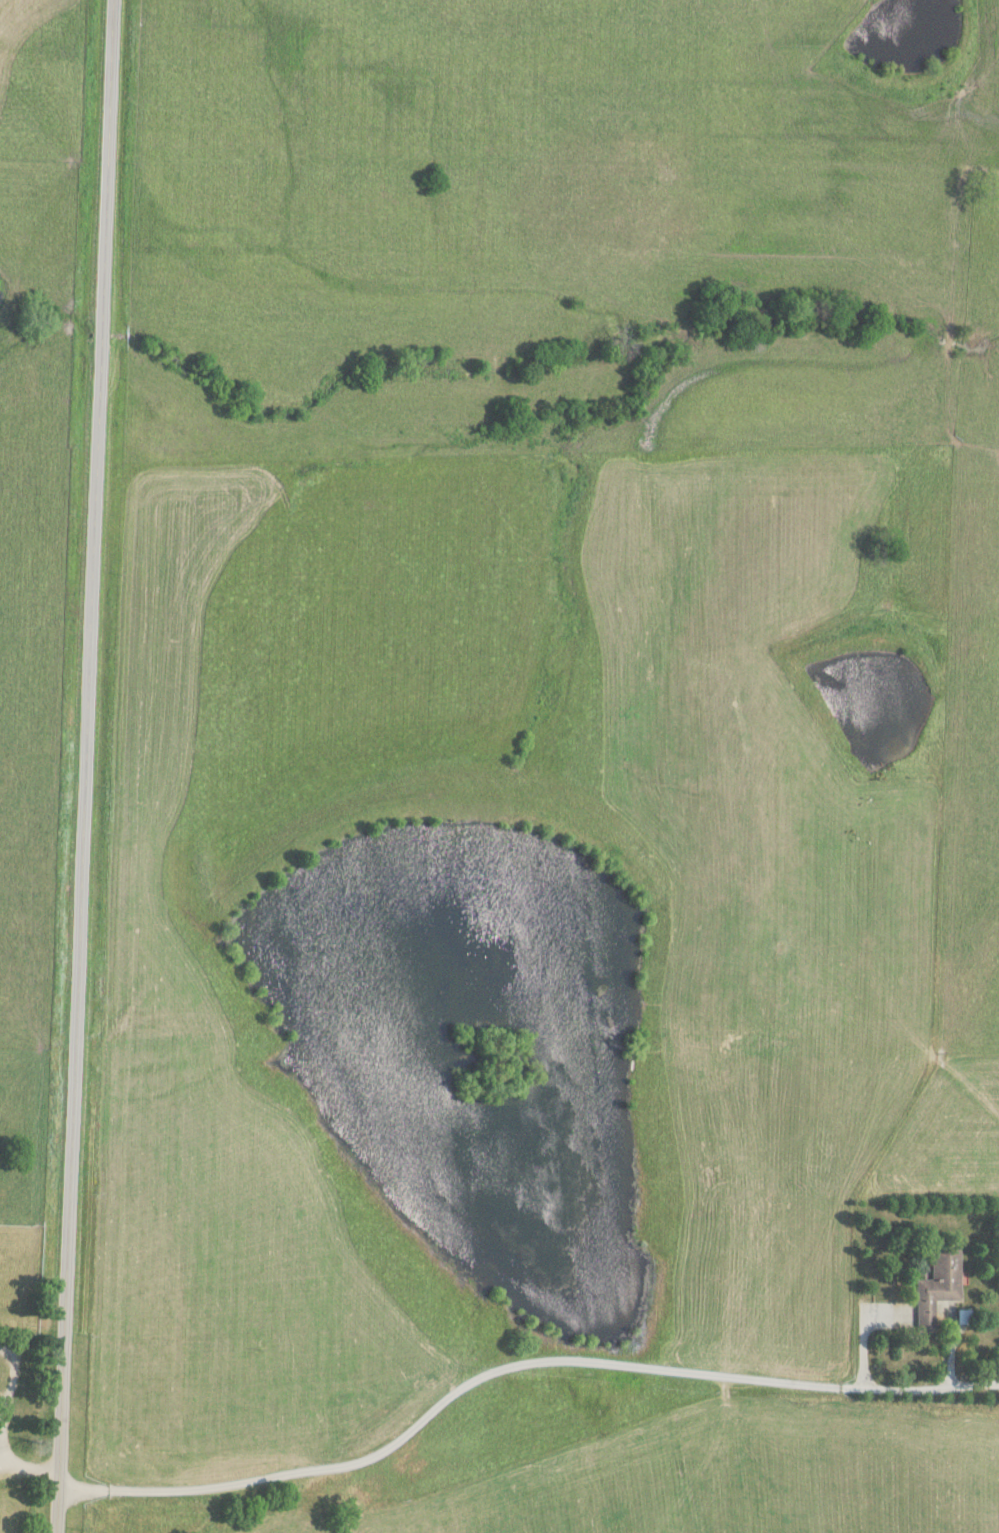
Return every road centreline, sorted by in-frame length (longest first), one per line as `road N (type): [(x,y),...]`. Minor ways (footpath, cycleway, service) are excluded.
road 1 (secondary): [(112,0),(55,1532)]

